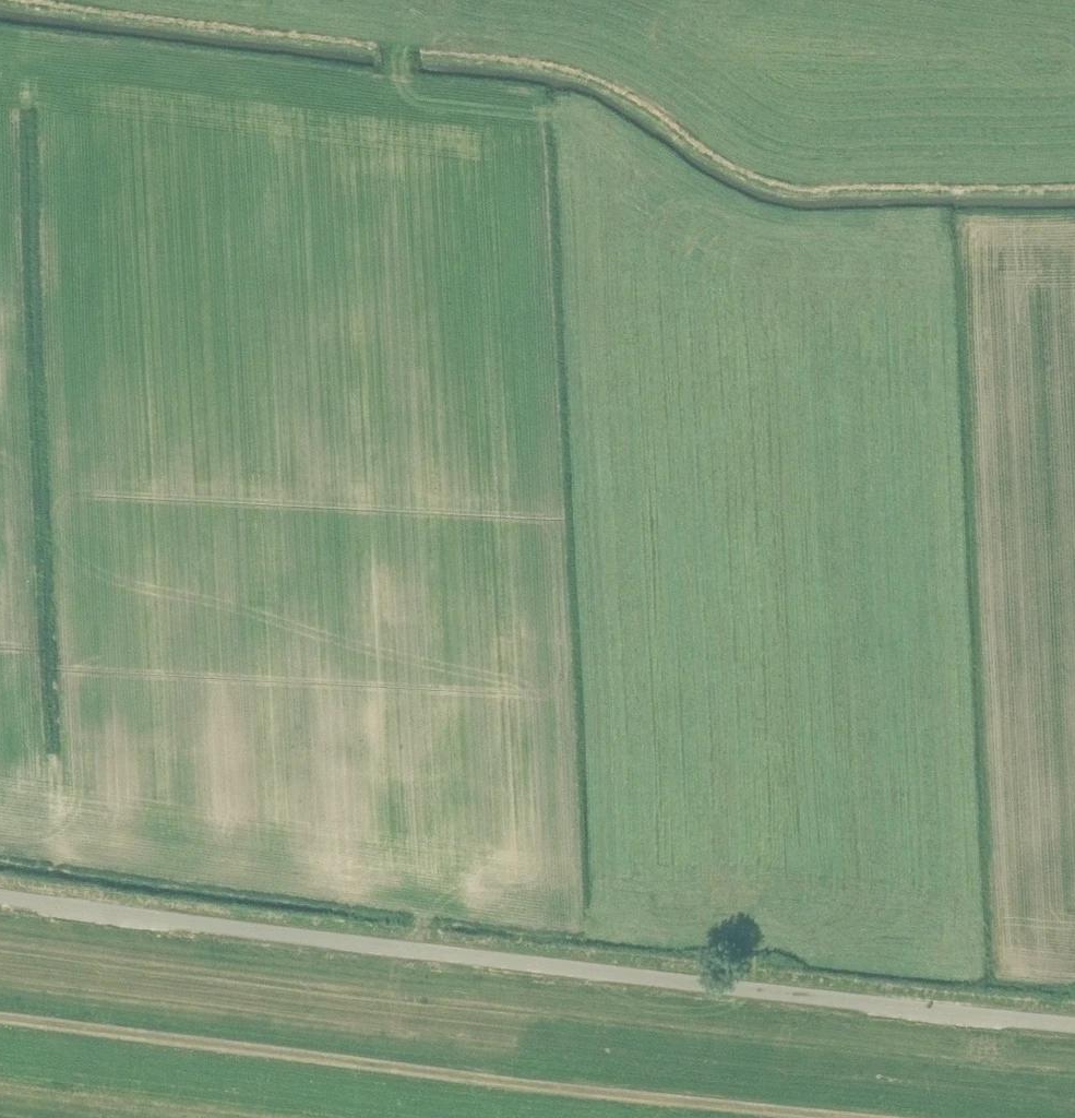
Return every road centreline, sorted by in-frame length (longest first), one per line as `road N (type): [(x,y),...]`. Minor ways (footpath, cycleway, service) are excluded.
road 1 (tertiary): [(0,895),(1074,1024)]

